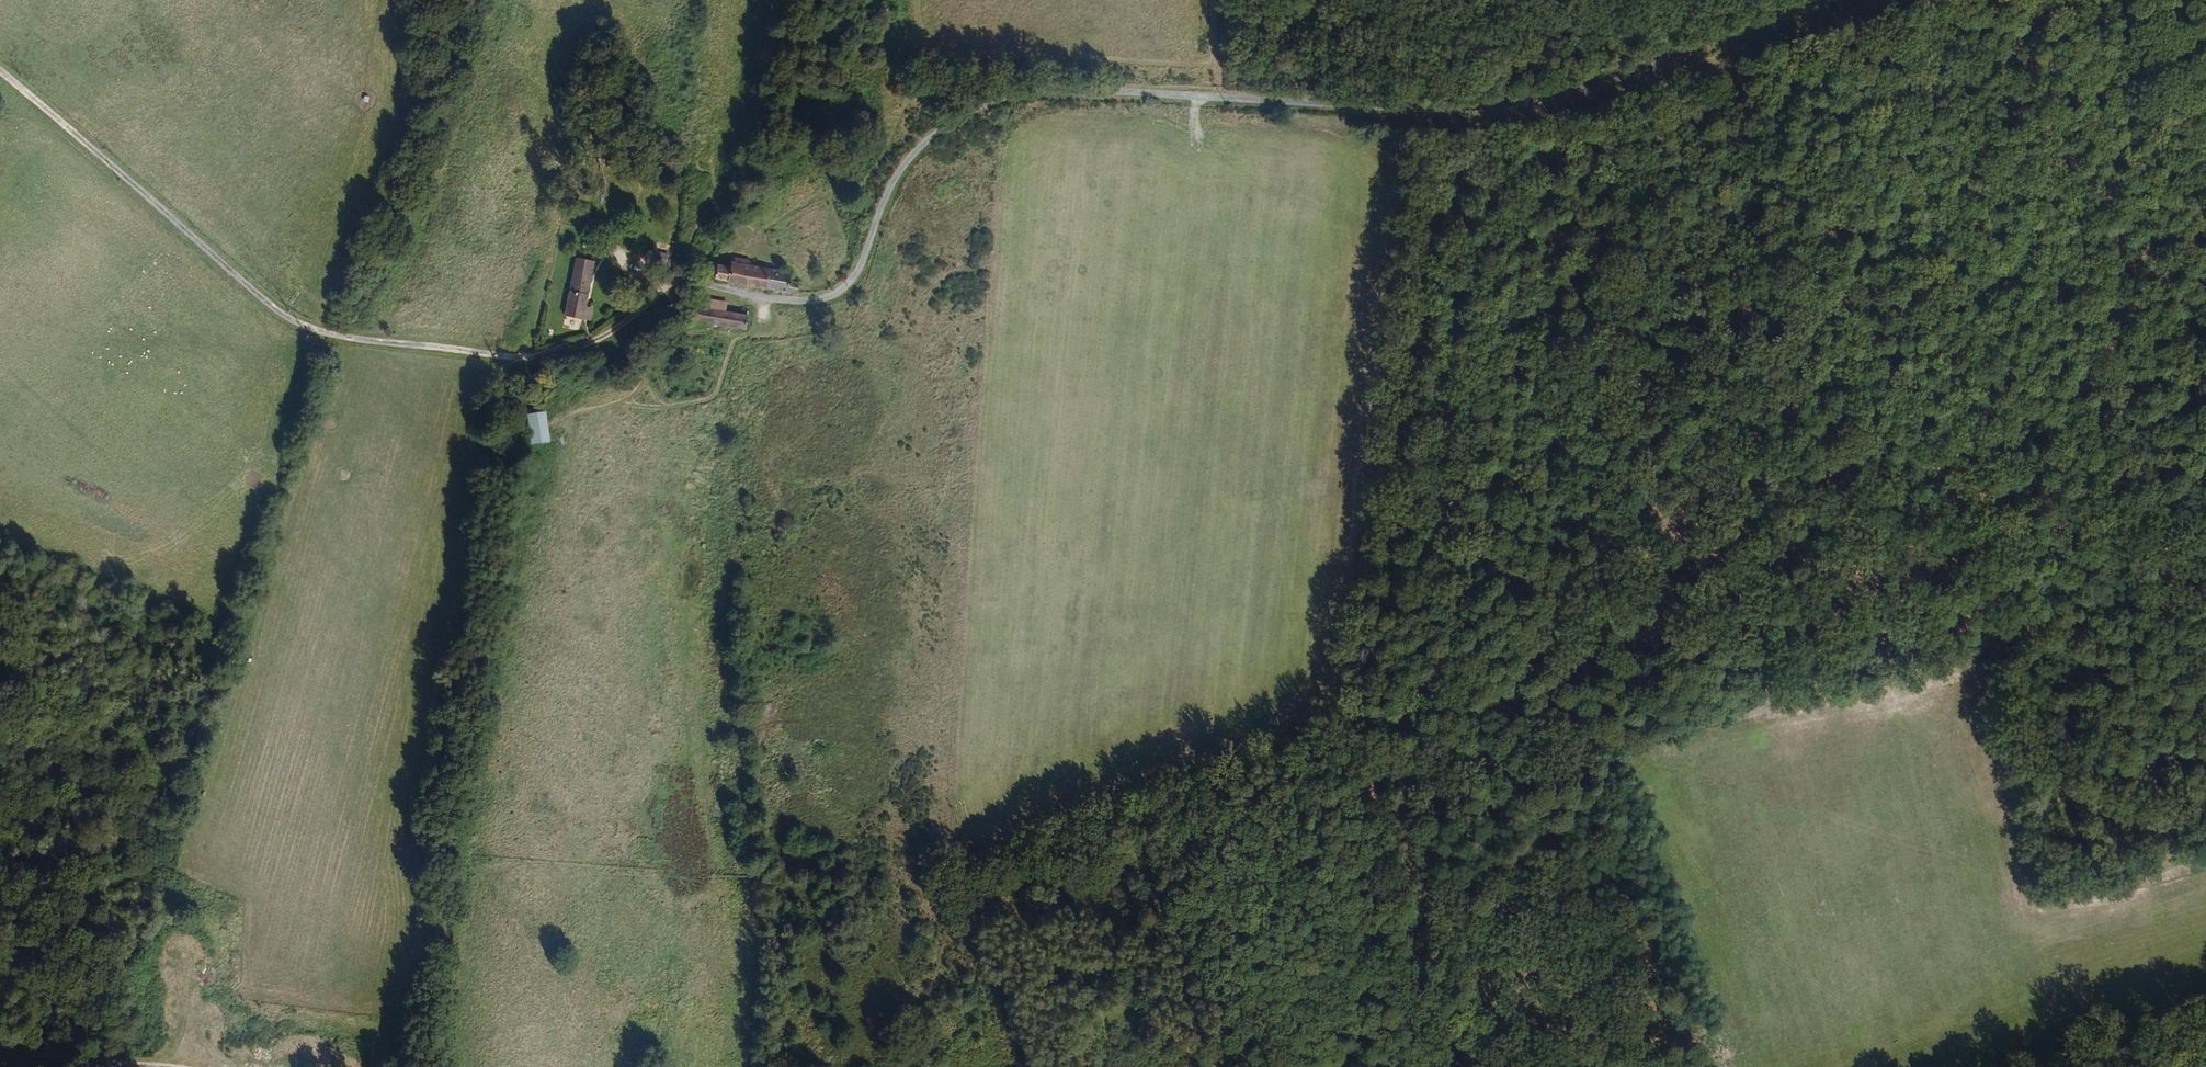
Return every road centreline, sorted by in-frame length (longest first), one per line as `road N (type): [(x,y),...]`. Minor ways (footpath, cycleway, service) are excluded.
road 1 (unclassified): [(1892,0),(1474,125),(1046,85),(976,102),(923,131),(889,171),(846,277),(817,302),(669,285),(596,337),(496,361),(309,337),(0,84)]
road 2 (track): [(448,1066),(521,510),(563,447),(574,397),(671,359),(705,285)]
road 3 (track): [(875,207),(854,127),(862,0)]
road 4 (track): [(146,1066),(0,1048)]

